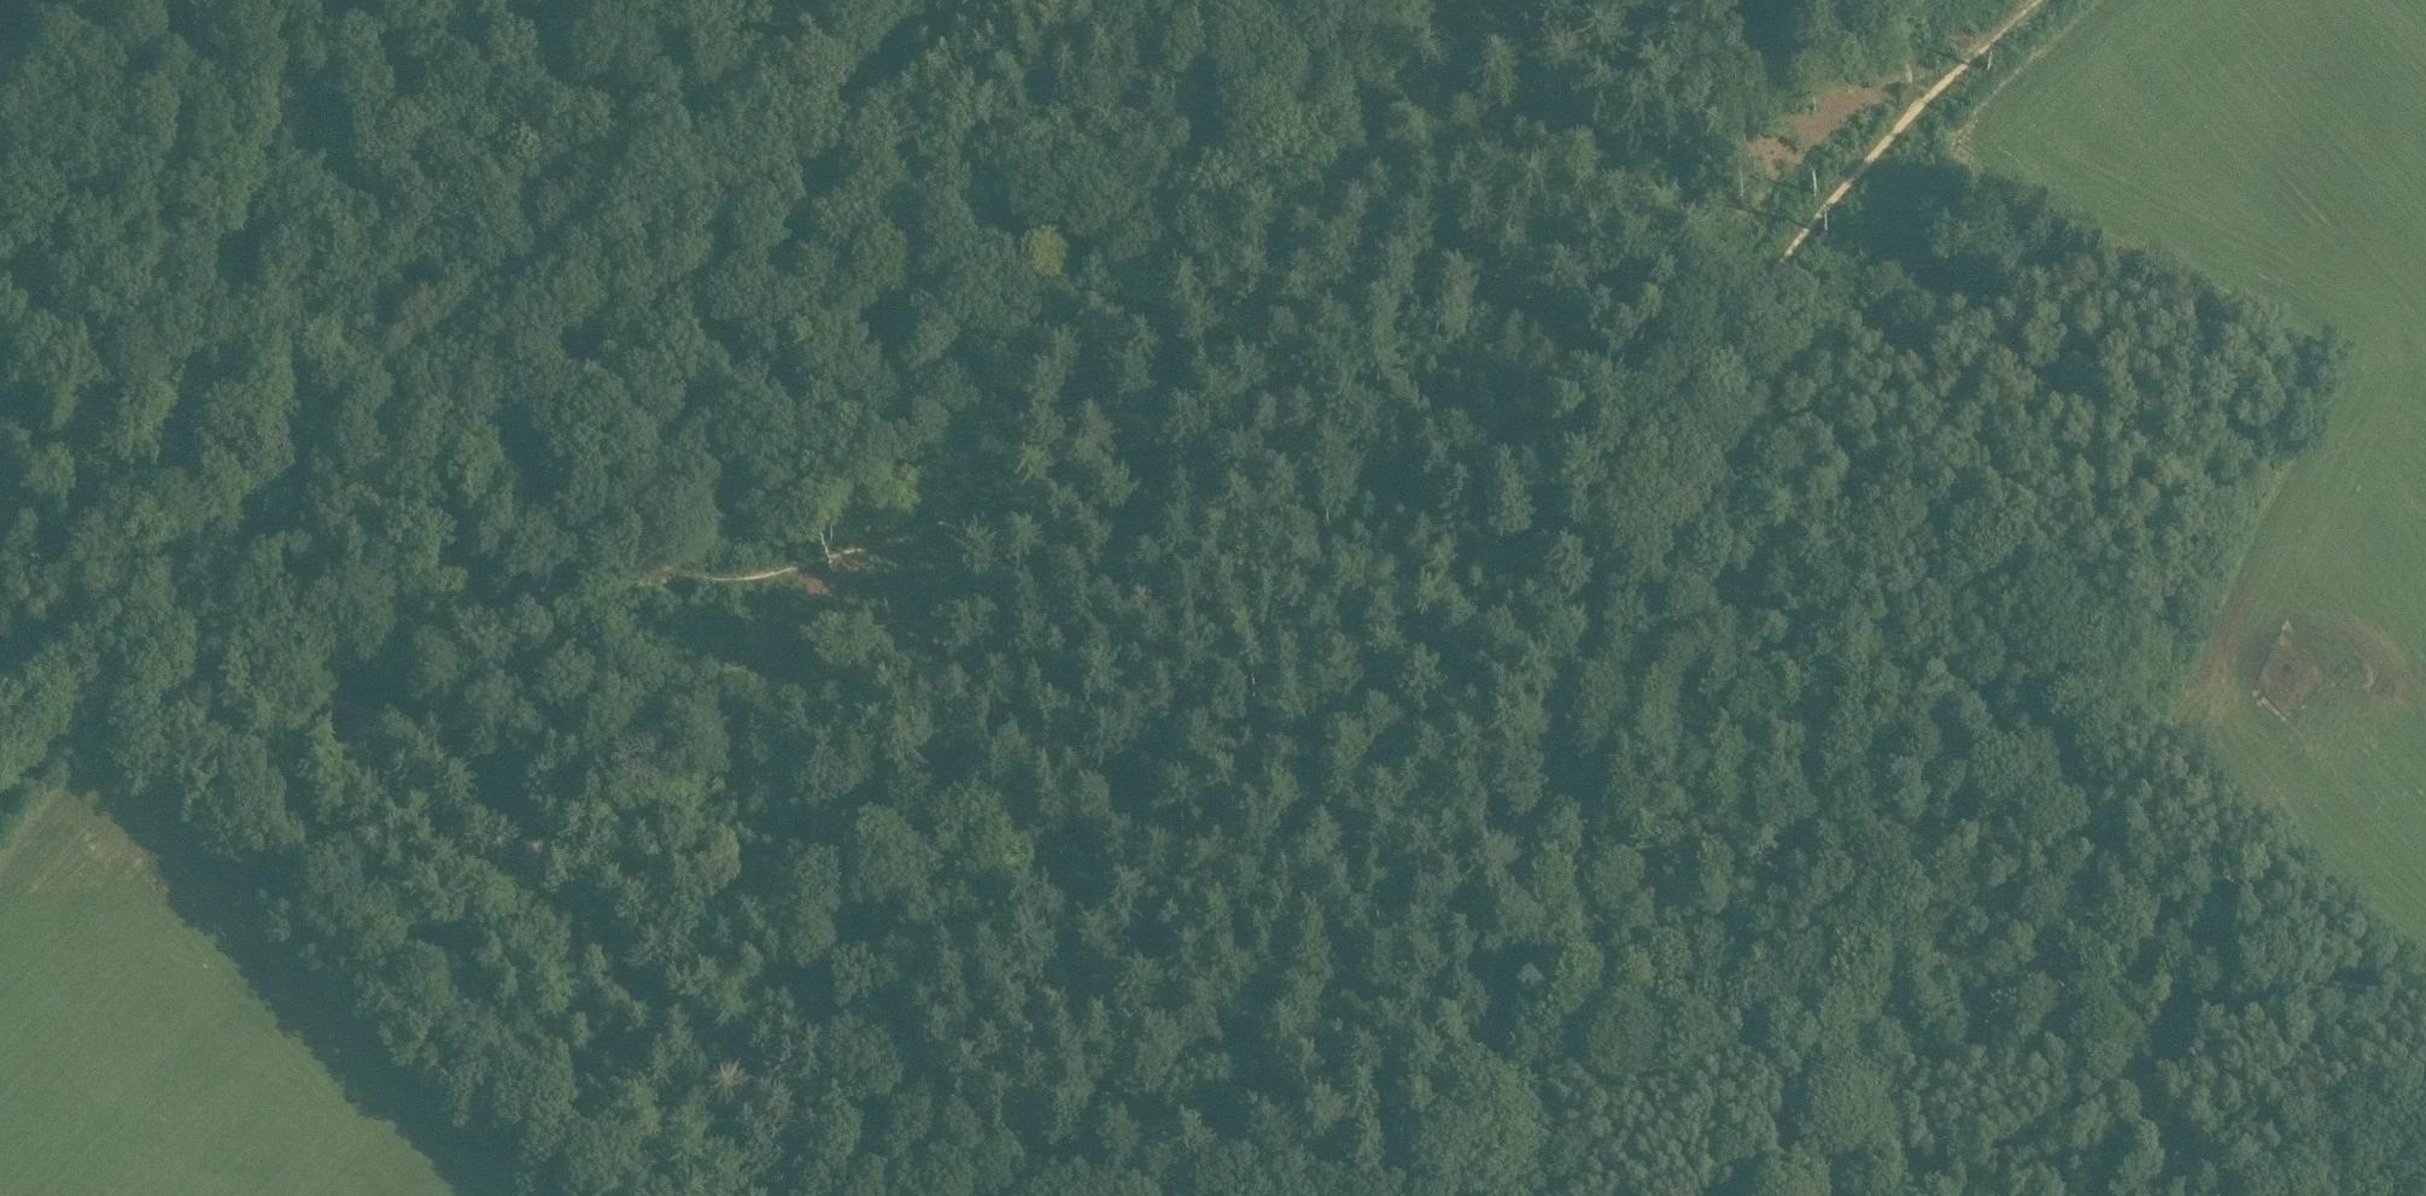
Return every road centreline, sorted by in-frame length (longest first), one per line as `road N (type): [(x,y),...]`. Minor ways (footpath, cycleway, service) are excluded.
road 1 (track): [(108,680),(586,1195)]
road 2 (track): [(863,0),(353,462)]
road 3 (track): [(353,462),(108,680)]
road 4 (track): [(0,503),(108,680)]
road 5 (track): [(0,792),(108,680)]

